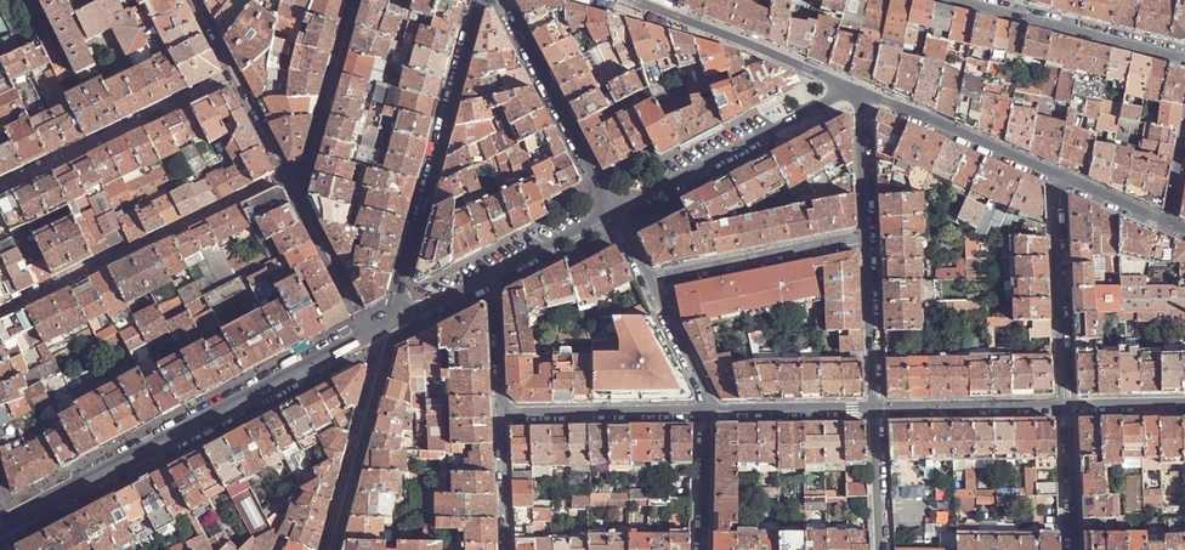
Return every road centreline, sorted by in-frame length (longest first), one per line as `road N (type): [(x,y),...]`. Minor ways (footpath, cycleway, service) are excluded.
road 1 (tertiary): [(0,527),(371,336)]
road 2 (tertiary): [(479,0),(397,298),(406,318)]
road 3 (tertiary): [(611,211),(849,86)]
road 4 (tertiary): [(611,211),(501,0)]
road 5 (tertiary): [(631,0),(849,86)]
road 6 (residential): [(1067,406),(1058,177)]
road 7 (residential): [(328,549),(379,357),(371,336)]
road 8 (residential): [(1184,56),(972,0)]
road 9 (residential): [(865,238),(650,276)]
road 10 (tertiary): [(859,90),(1058,177)]
road 11 (residential): [(706,413),(500,416)]
road 12 (residential): [(1067,406),(876,410)]
road 13 (residential): [(865,238),(876,410)]
road 14 (residential): [(876,410),(706,413)]
road 15 (residential): [(706,413),(706,392),(650,276)]
road 16 (residential): [(859,90),(865,238)]
road 17 (residential): [(500,416),(493,273)]
road 18 (residential): [(1072,549),(1067,406)]
road 19 (residential): [(876,410),(881,549)]
road 20 (residential): [(702,549),(706,413)]
road 21 (tertiary): [(493,273),(611,211)]
road 22 (residential): [(500,416),(507,549)]
road 23 (tertiary): [(1058,177),(1168,225)]

